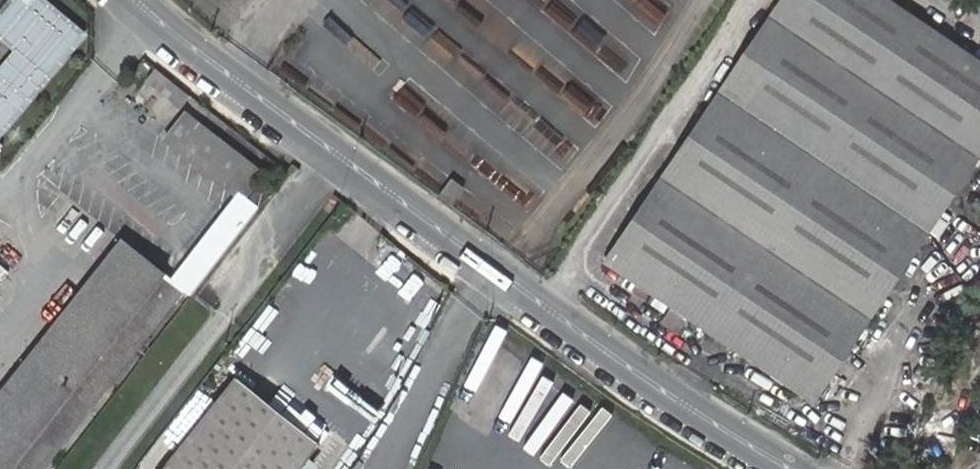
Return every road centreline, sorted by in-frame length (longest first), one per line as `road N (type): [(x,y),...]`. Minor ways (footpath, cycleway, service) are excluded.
road 1 (tertiary): [(140,0),(642,377),(786,468)]

